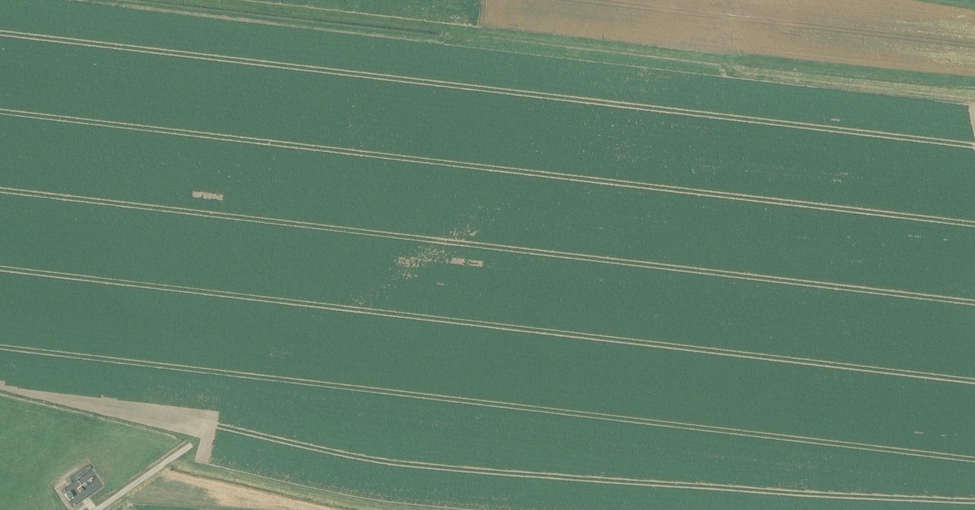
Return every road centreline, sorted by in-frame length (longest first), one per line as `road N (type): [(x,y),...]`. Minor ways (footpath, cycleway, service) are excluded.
road 1 (track): [(214,0),(974,81)]
road 2 (track): [(97,0),(438,39),(462,29)]
road 3 (track): [(726,60),(759,74),(974,97)]
road 4 (track): [(410,509),(169,460)]

